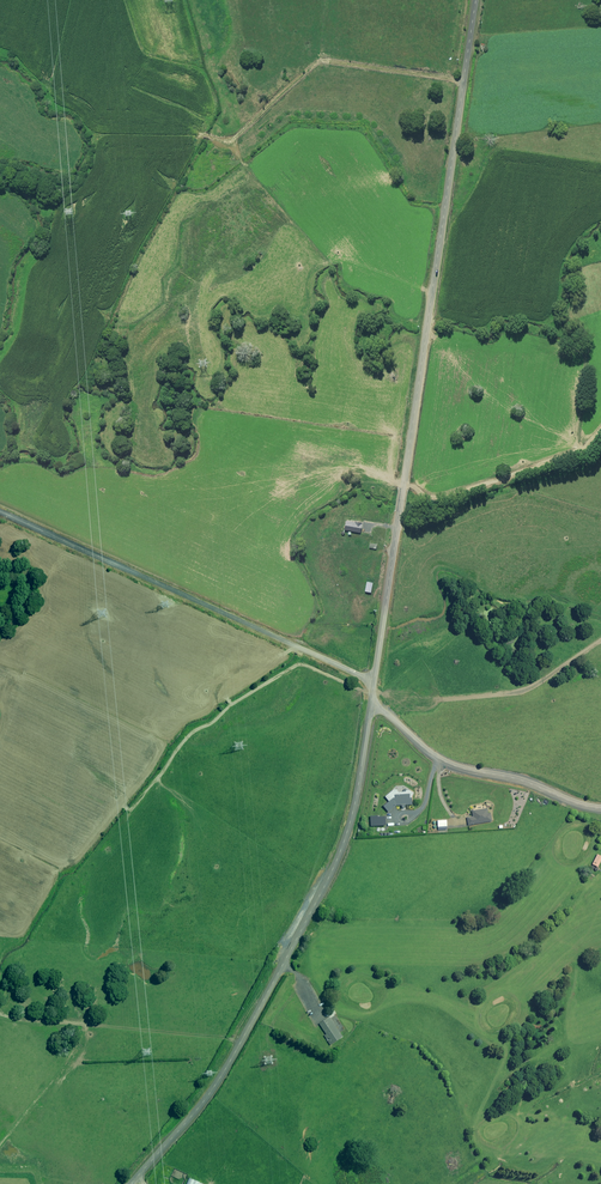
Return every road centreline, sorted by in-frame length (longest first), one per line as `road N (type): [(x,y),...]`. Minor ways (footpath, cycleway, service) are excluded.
road 1 (unclassified): [(374,681),(476,0)]
road 2 (unclassified): [(130,1183),(229,1062),(327,882),(357,795),(371,706)]
road 3 (unclassified): [(0,512),(374,681)]
road 4 (unclassified): [(371,706),(446,763),(600,809)]

